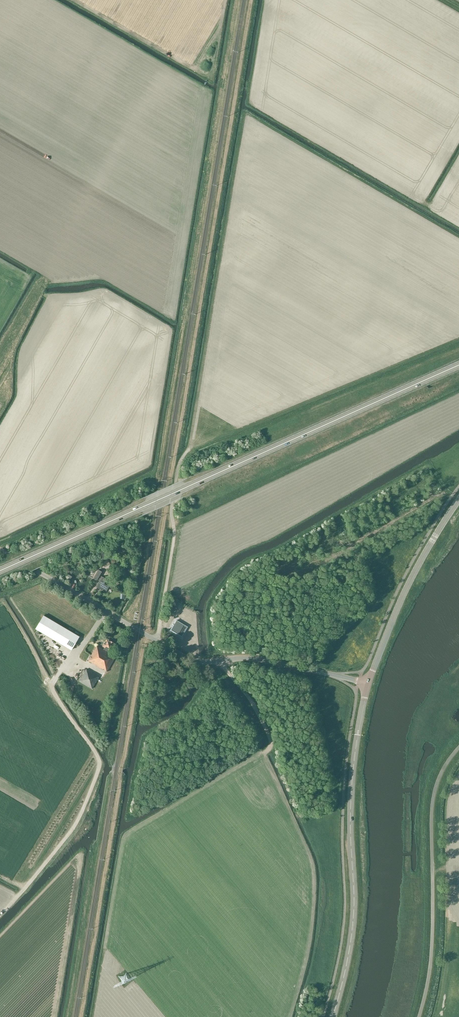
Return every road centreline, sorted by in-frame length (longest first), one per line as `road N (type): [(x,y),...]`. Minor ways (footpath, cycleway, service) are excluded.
road 1 (primary): [(0,571),(458,365)]
road 2 (unclassified): [(368,684),(260,660),(193,661),(0,550)]
road 3 (track): [(81,1016),(148,636)]
road 4 (tertiary): [(333,1016),(353,926),(351,802),(368,684)]
road 5 (unclassified): [(419,1016),(431,955),(433,799),(458,748)]
road 6 (tertiary): [(368,684),(408,586),(458,500)]

